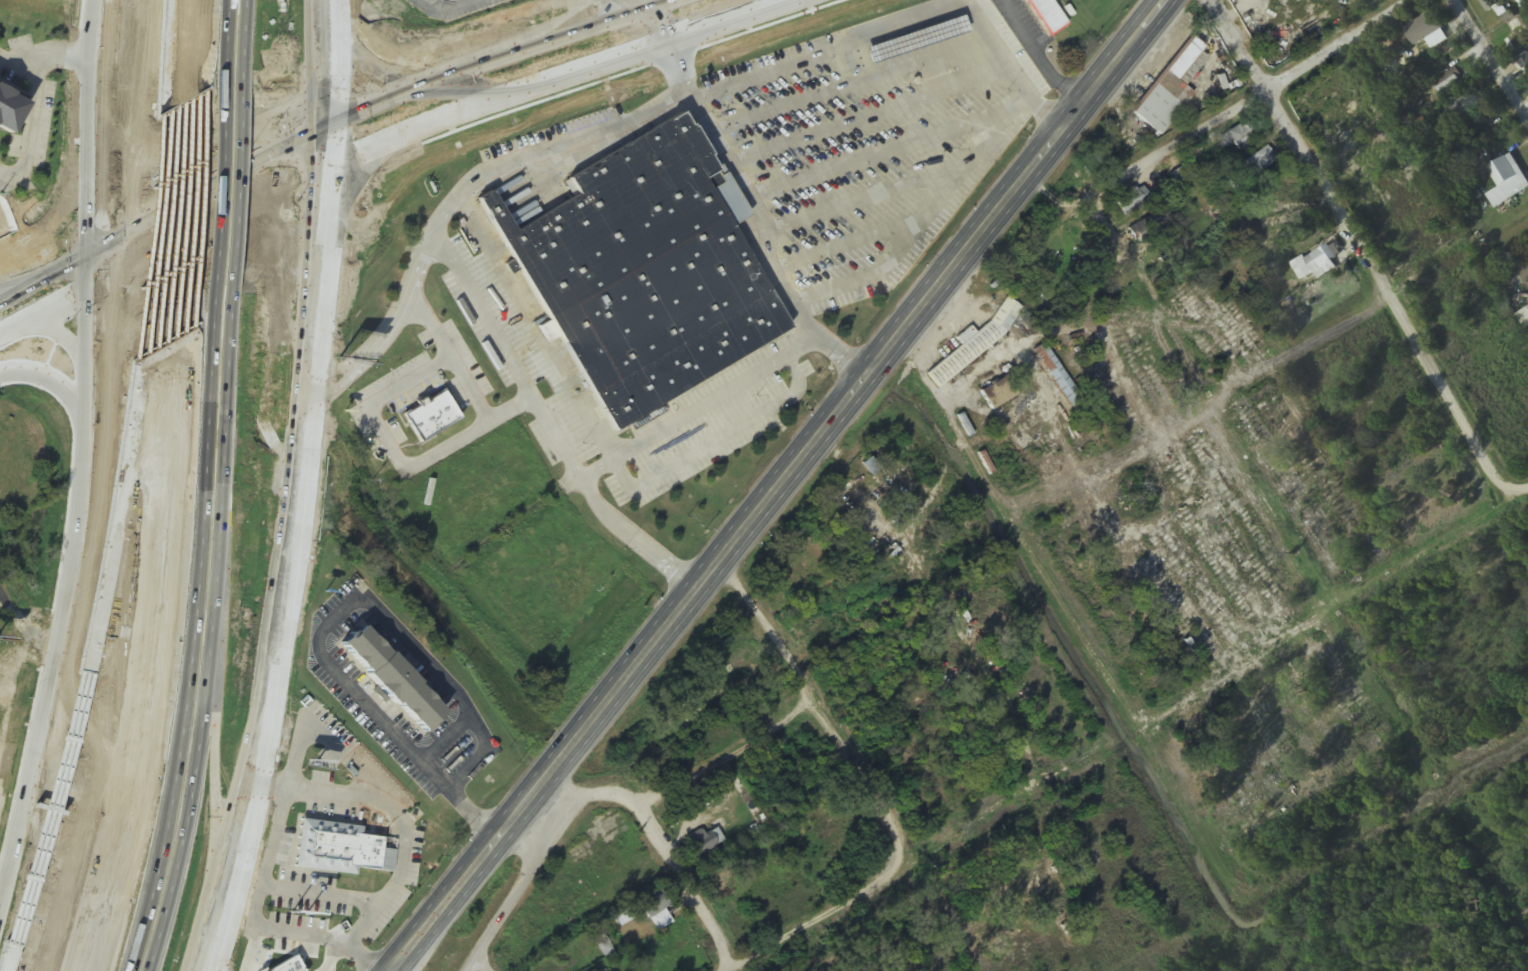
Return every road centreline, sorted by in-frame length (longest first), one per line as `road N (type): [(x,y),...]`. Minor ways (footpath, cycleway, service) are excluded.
road 1 (secondary): [(396,970),(1110,74)]
road 2 (secondary): [(218,970),(259,810),(299,549),(328,165)]
road 3 (motorway): [(93,970),(151,724),(183,336)]
road 4 (motorway): [(166,345),(135,692),(110,836),(74,970)]
road 5 (trunk): [(664,0),(382,99),(87,252)]
road 6 (residential): [(1511,504),(1212,0)]
road 7 (secondary): [(87,252),(72,529),(15,832)]
road 8 (trunk): [(328,165),(794,0)]
road 9 (residential): [(1354,602),(1223,400),(1106,197)]
road 10 (motorway): [(118,520),(78,715),(5,970)]
road 11 (residential): [(1032,171),(1106,197),(1412,0)]
road 12 (motorway): [(67,563),(29,970)]
road 13 (residential): [(909,857),(897,815),(723,559)]
road 14 (secondary): [(316,327),(285,266),(267,255),(233,256),(118,326),(83,387)]
road 15 (residential): [(825,702),(686,791),(640,802),(541,793)]
road 16 (trunk): [(90,287),(328,165)]
road 17 (secondary): [(100,0),(87,252)]
road 18 (residential): [(1325,629),(1354,602),(1527,493)]
road 19 (residential): [(1437,826),(1325,629)]
road 20 (residential): [(739,970),(891,882),(909,857)]
road 21 (residential): [(476,970),(543,862),(541,793)]
road 22 (residential): [(741,970),(640,802)]
road 23 (secondary): [(321,283),(345,203),(364,173),(415,128)]
road 24 (motorway): [(175,170),(147,352)]
road 25 (motorway): [(186,273),(195,95)]
road 26 (motorway): [(175,170),(166,345)]
road 27 (motorway): [(147,352),(118,520)]
road 28 (secondary): [(328,165),(336,0)]
road 29 (secondary): [(88,145),(57,221),(0,262)]
road 30 (residential): [(1527,121),(1451,0)]

